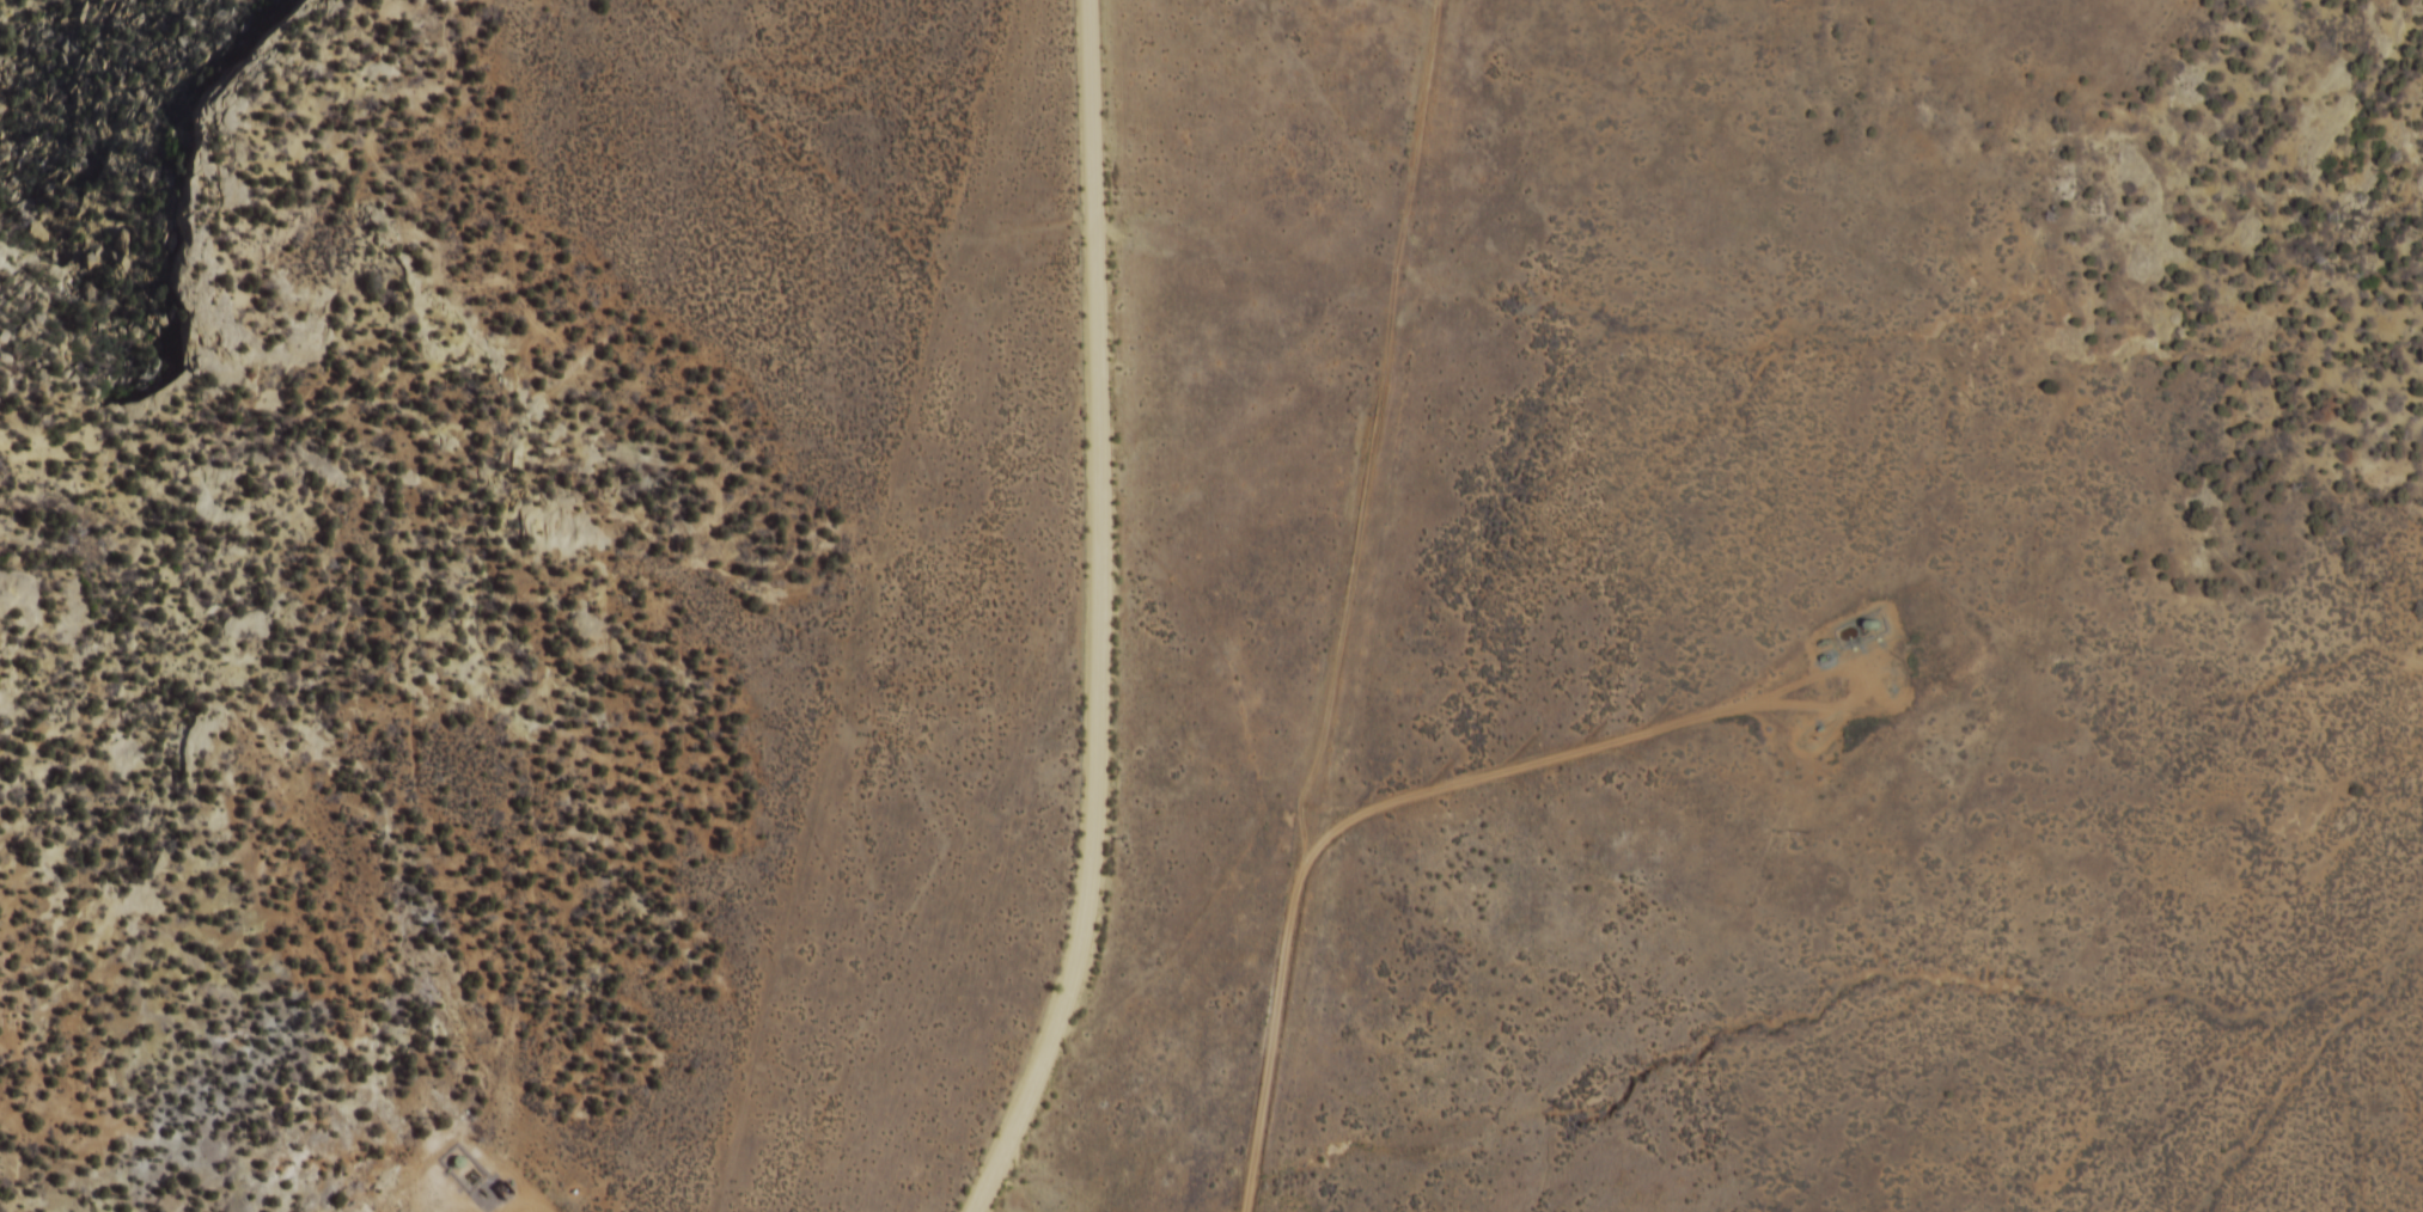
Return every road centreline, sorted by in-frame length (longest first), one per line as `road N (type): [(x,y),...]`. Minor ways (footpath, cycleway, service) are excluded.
road 1 (residential): [(953,1211),(1017,1120),(1061,858),(1066,0)]
road 2 (residential): [(1225,1211),(1289,865),(1289,705),(1320,655),(1408,0)]
road 3 (residential): [(1289,837),(1780,726)]

